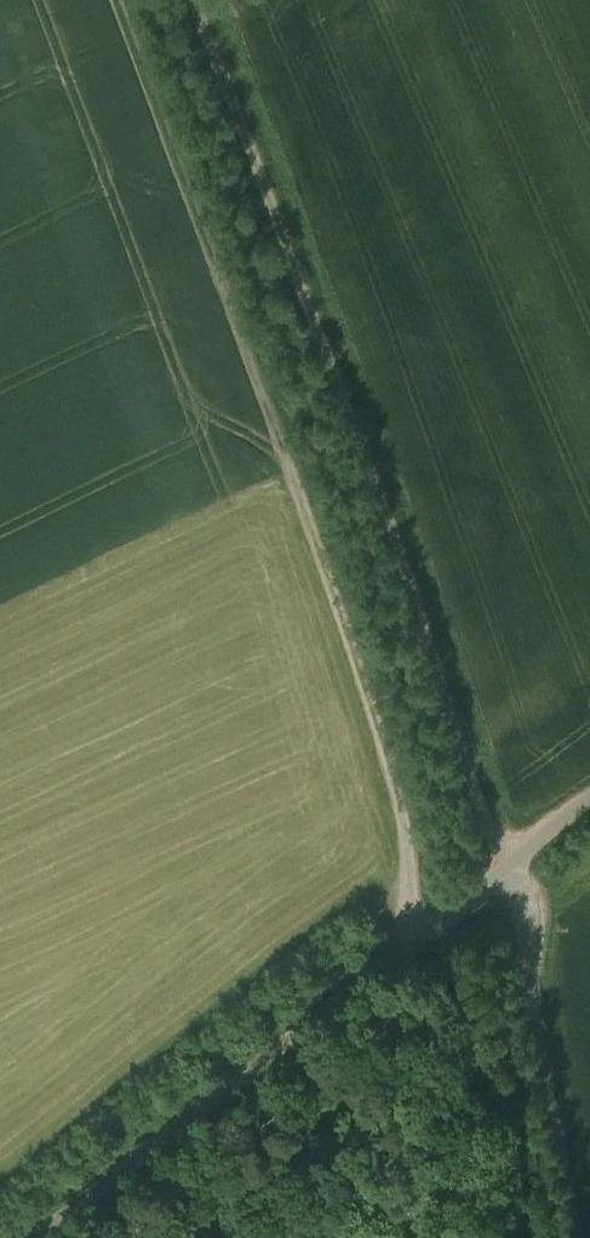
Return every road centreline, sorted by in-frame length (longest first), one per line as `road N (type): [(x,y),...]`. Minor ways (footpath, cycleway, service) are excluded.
road 1 (track): [(491,876),(479,808),(413,584),(194,0)]
road 2 (unclassified): [(33,1237),(510,862)]
road 3 (track): [(403,945),(404,825),(290,470)]
road 4 (unclassified): [(510,862),(573,1237)]

